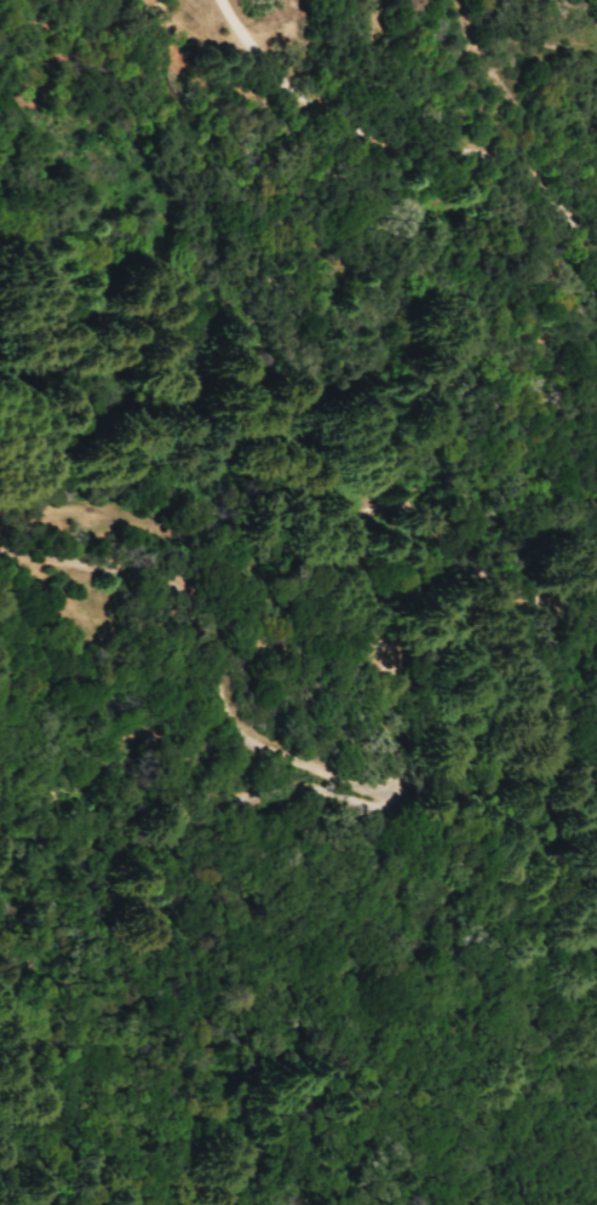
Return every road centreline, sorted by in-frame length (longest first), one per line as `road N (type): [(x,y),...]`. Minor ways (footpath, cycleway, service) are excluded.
road 1 (residential): [(596,606),(521,522),(471,518),(395,534),(389,581),(421,725),(408,776),(379,798),(257,748),(225,707),(183,599),(125,568),(0,551)]
road 2 (residential): [(596,240),(527,163),(357,132),(246,57),(217,0)]
road 3 (residential): [(303,771),(286,788),(212,798),(177,741),(139,730),(56,796),(0,816)]

